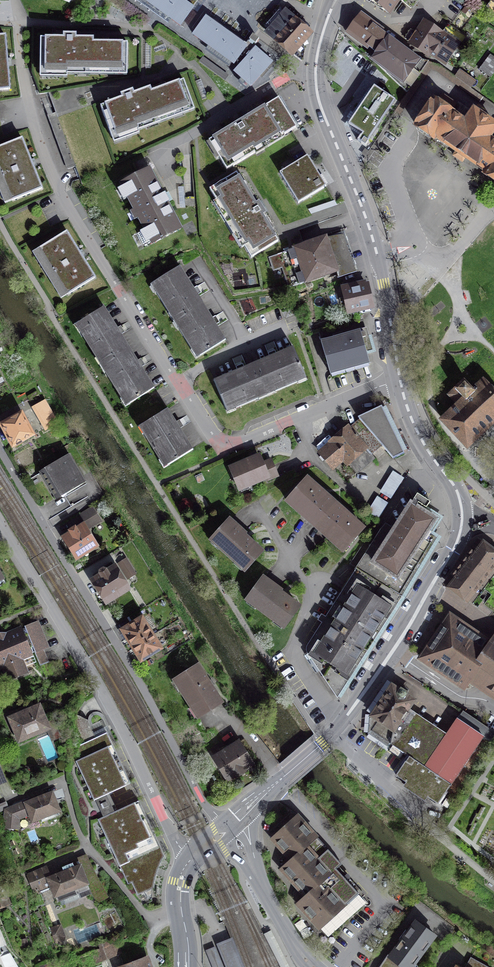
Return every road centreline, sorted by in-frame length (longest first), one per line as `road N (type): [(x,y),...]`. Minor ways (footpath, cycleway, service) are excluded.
road 1 (residential): [(0,451),(226,831)]
road 2 (residential): [(180,382),(55,181),(26,94),(18,22)]
road 3 (secondary): [(462,517),(456,546),(348,714),(231,827)]
road 4 (residential): [(0,526),(92,673),(189,861)]
road 5 (secondary): [(315,71),(377,254),(400,378)]
road 6 (residential): [(400,378),(235,443),(214,434),(180,382)]
road 7 (residential): [(315,71),(299,69),(169,146),(164,155),(176,191)]
road 8 (residential): [(231,827),(313,966)]
road 9 (secondary): [(400,378),(417,432),(457,493),(462,517)]
road 10 (residential): [(3,777),(13,800),(61,784),(89,848)]
road 11 (residential): [(89,848),(146,915),(182,915)]

